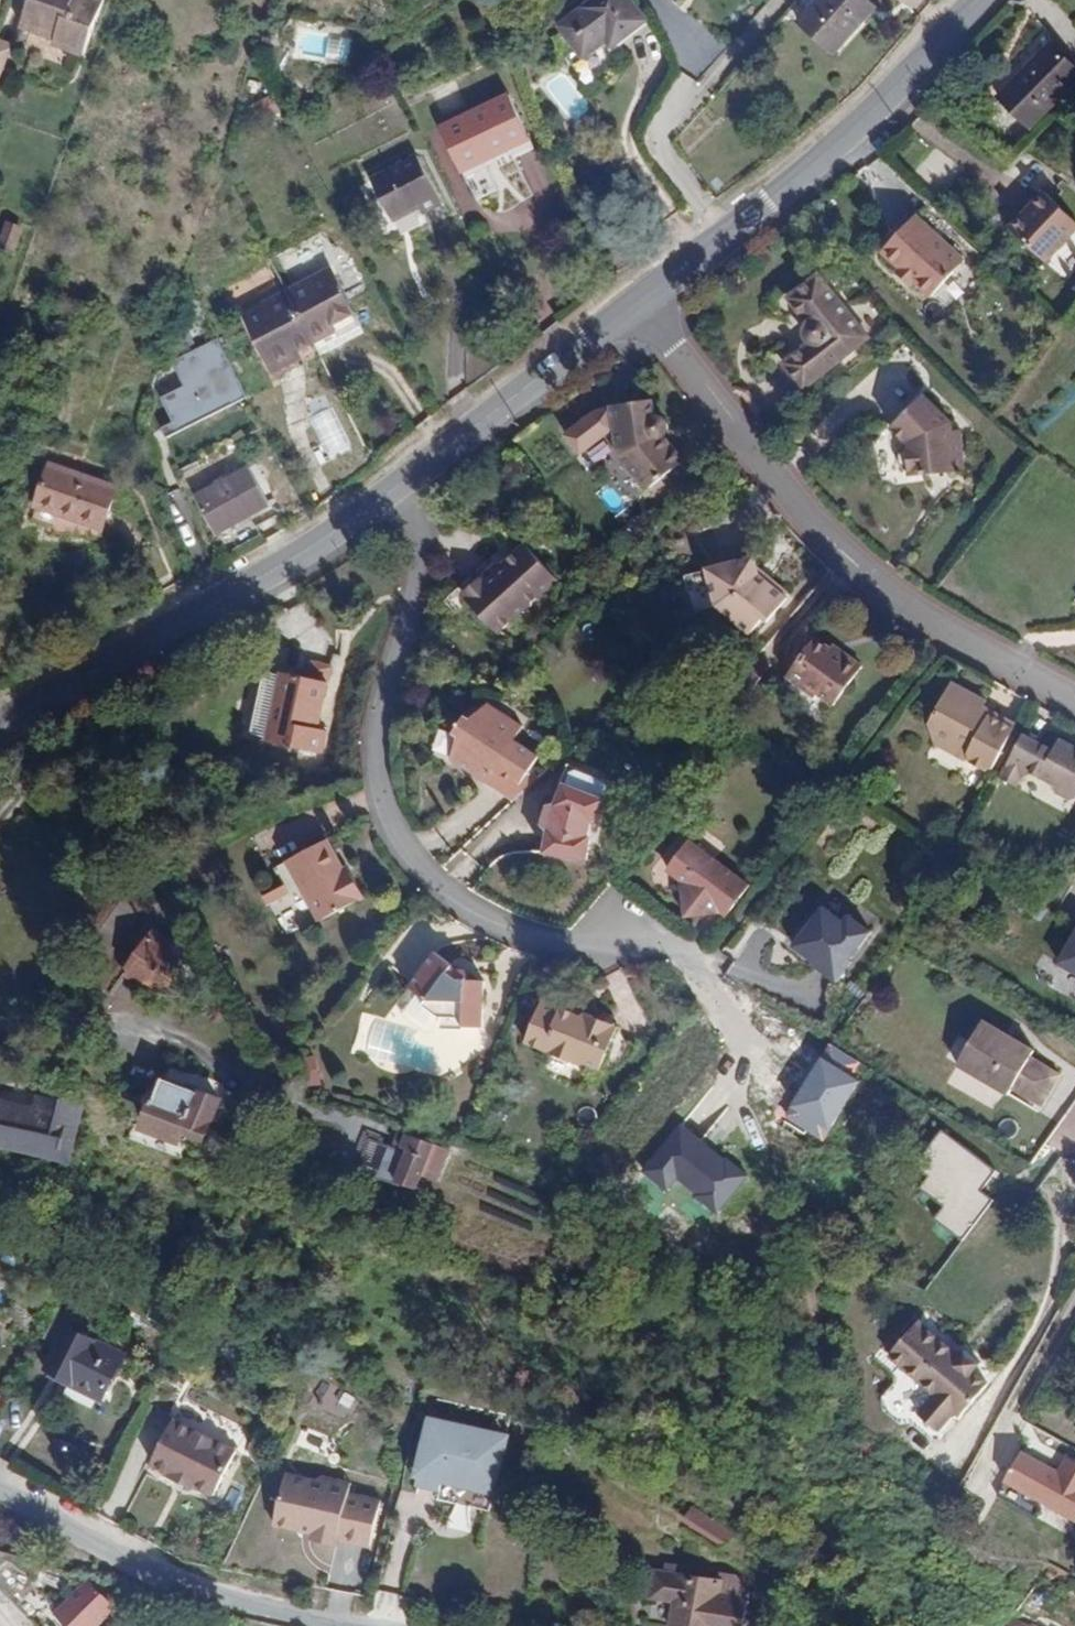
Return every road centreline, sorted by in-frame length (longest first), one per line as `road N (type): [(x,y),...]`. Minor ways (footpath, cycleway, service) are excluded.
road 1 (residential): [(625,930),(566,948),(495,928),(434,885),(400,836),(381,783),(388,726),(425,581),(424,538),(392,487)]
road 2 (residential): [(639,299),(832,541),(947,631),(1074,701)]
road 3 (tertiary): [(0,721),(242,589),(392,487)]
road 4 (tertiary): [(639,299),(842,137),(977,0)]
road 5 (residential): [(347,1625),(161,1579),(0,1482)]
road 6 (tertiary): [(392,487),(639,299)]

